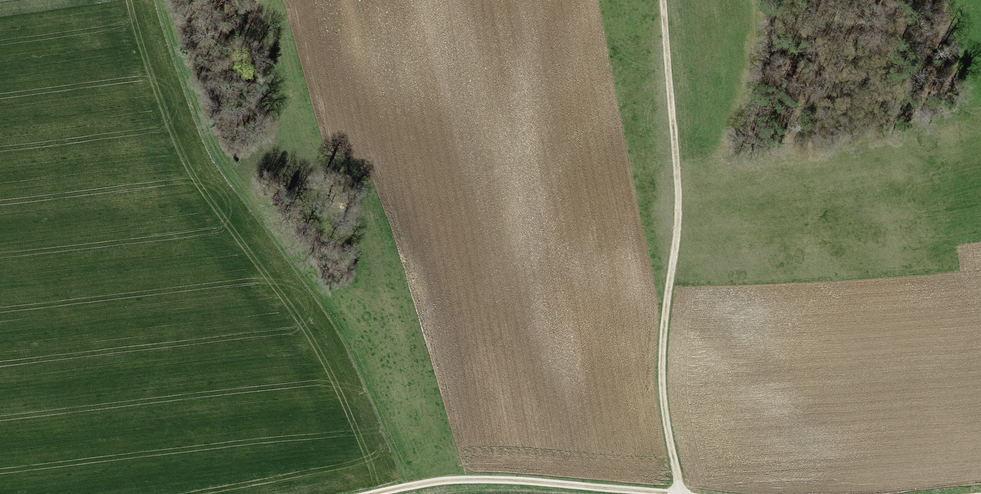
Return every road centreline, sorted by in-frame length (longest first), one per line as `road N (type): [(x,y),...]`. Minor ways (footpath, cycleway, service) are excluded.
road 1 (track): [(125,0),(191,193),(353,493)]
road 2 (track): [(682,493),(661,385),(678,218),(664,0)]
road 3 (track): [(392,493),(450,482),(639,493)]

